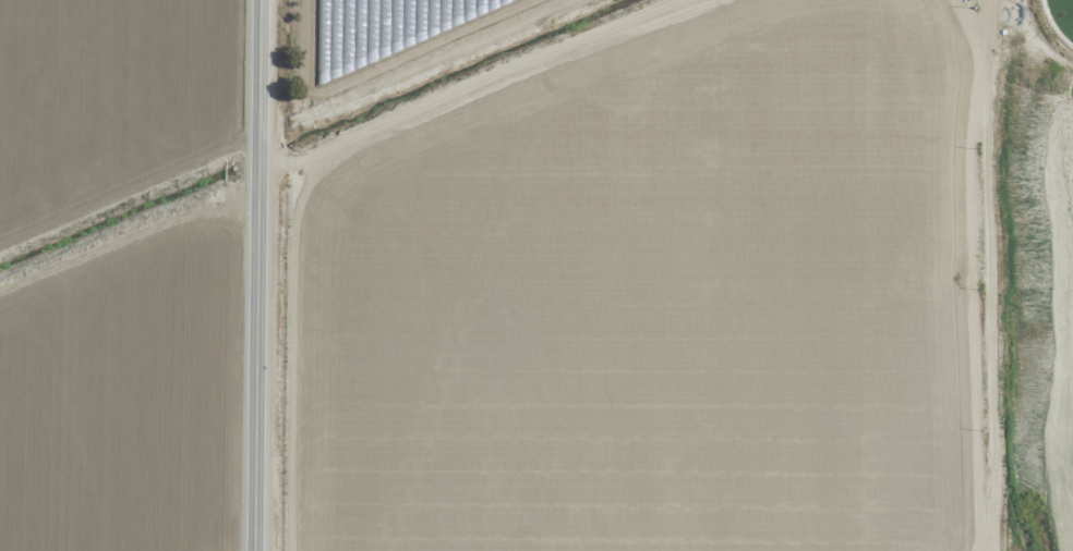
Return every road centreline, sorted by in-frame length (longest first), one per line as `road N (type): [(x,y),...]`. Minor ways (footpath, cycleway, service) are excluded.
road 1 (residential): [(671,0),(0,282)]
road 2 (secondary): [(261,0),(254,550)]

